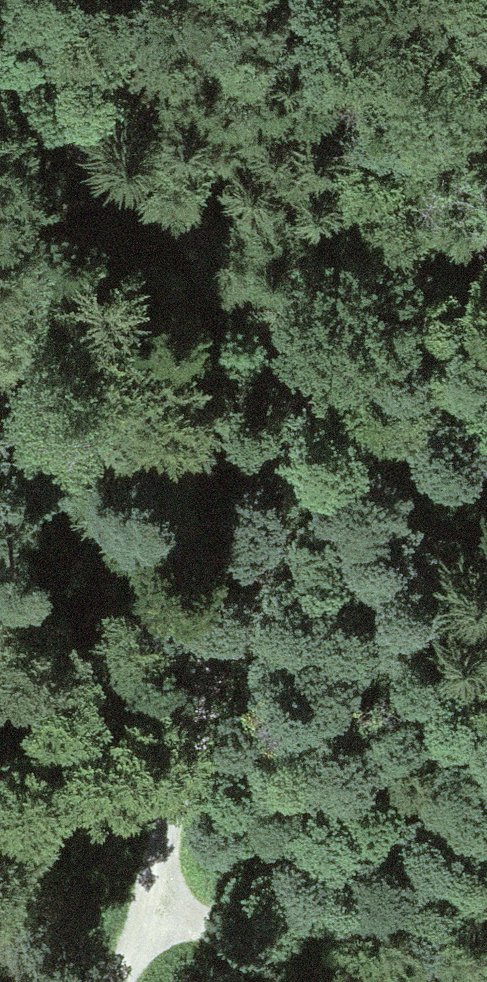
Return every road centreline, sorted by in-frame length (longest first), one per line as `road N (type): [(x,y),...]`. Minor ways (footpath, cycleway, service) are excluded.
road 1 (track): [(296,368),(142,905)]
road 2 (track): [(0,79),(231,273),(296,368)]
road 3 (track): [(486,946),(142,905)]
road 4 (track): [(486,222),(428,257),(296,368)]

